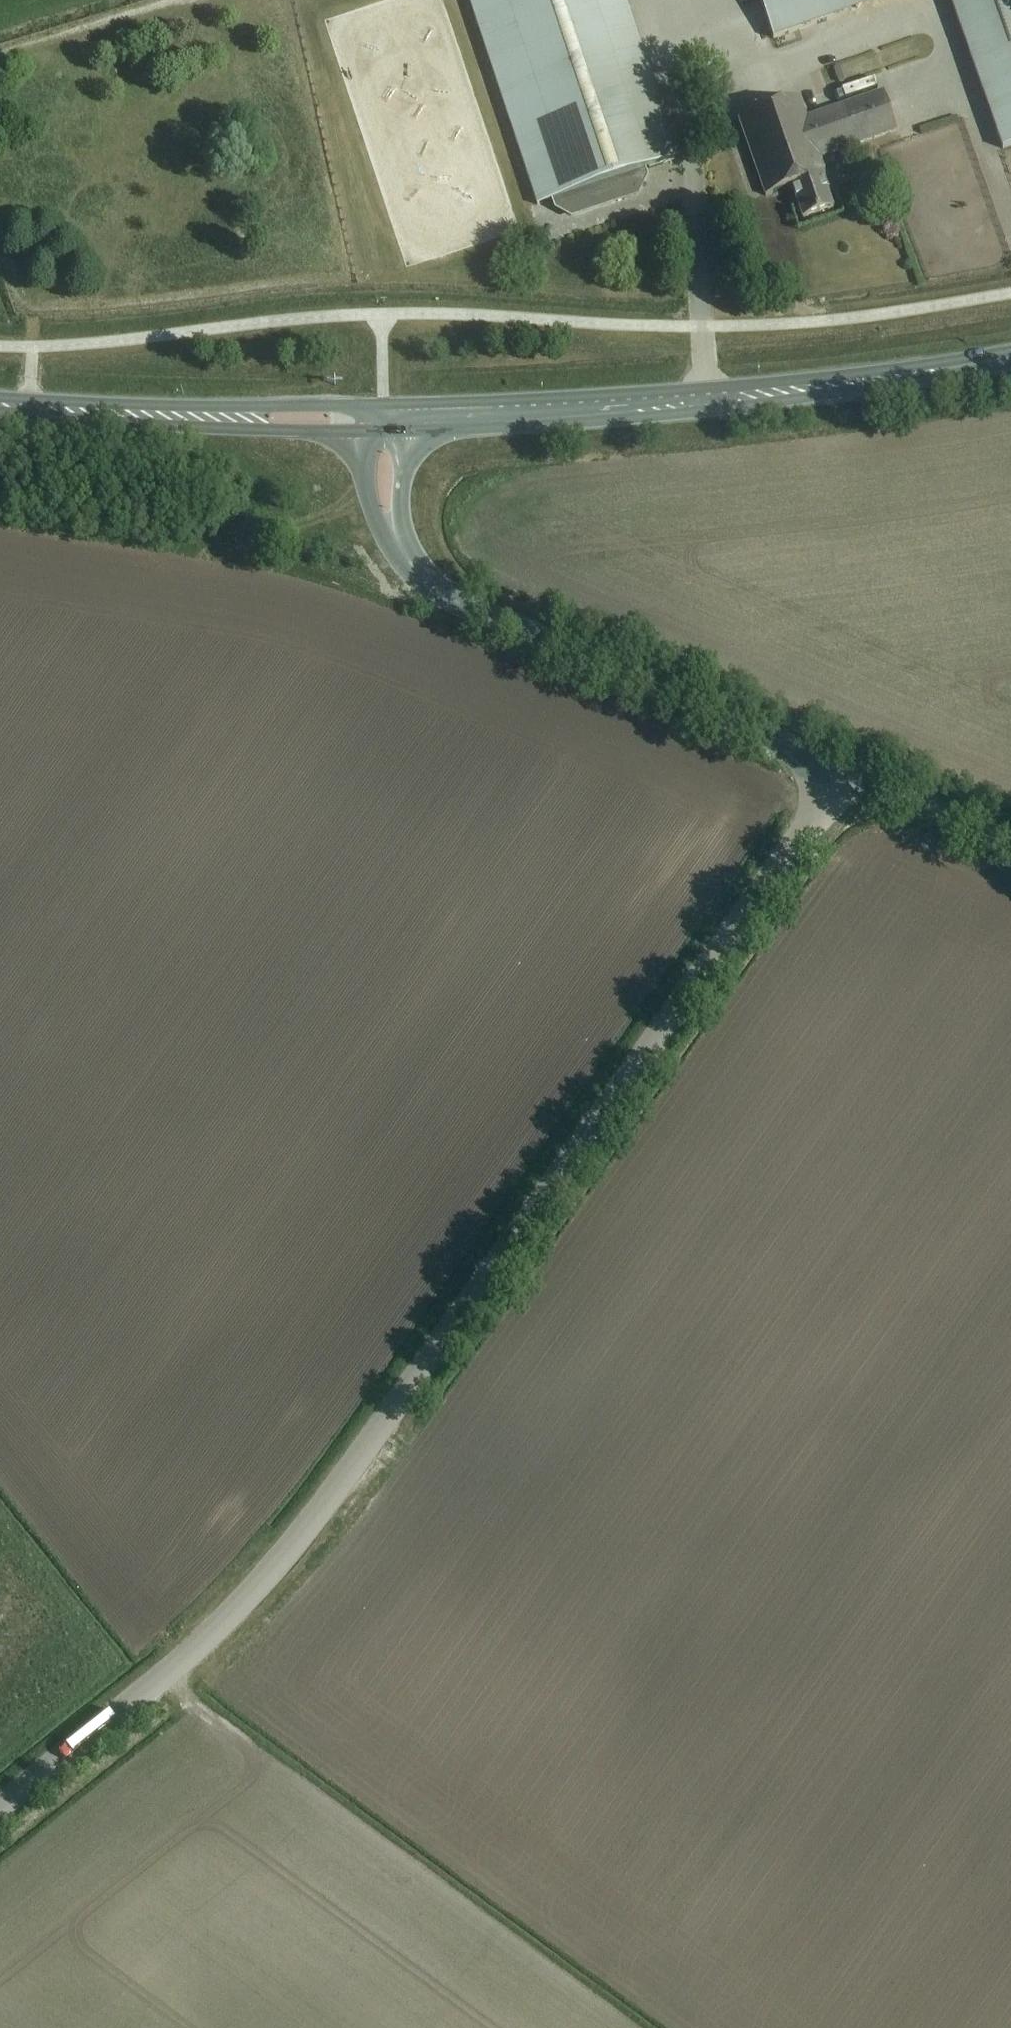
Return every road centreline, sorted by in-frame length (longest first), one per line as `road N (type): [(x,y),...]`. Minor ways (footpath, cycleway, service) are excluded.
road 1 (unclassified): [(0,1803),(205,1637),(274,1569),(357,1467),(846,770)]
road 2 (tertiary): [(846,770),(434,588),(393,536),(384,420)]
road 3 (primary): [(384,420),(699,401),(1010,357)]
road 4 (primary): [(0,405),(384,420)]
road 5 (tertiary): [(1010,843),(846,770)]

